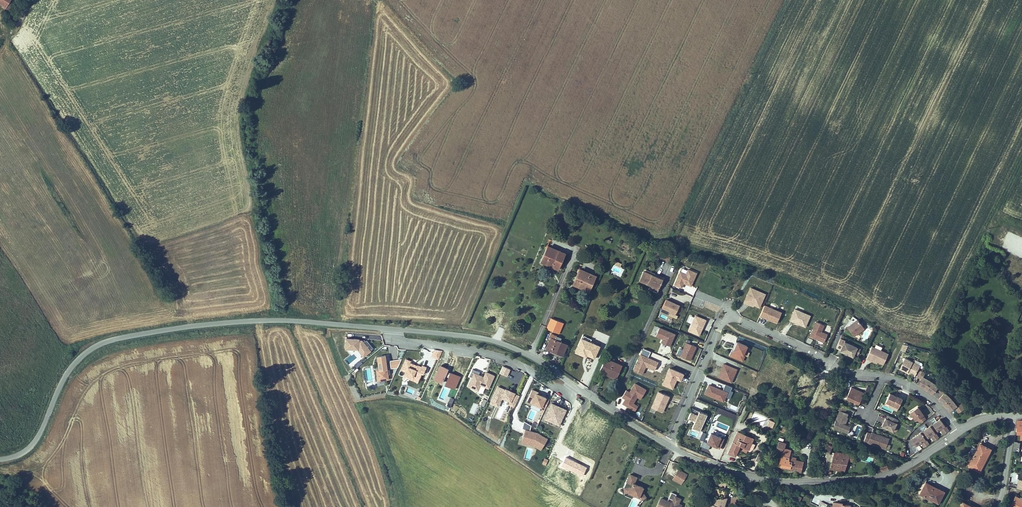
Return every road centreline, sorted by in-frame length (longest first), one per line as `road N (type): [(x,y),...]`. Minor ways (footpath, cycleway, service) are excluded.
road 1 (unclassified): [(668,446),(497,342),(259,321),(140,334),(91,349),(67,374),(35,442),(0,459)]
road 2 (residential): [(957,431),(922,391),(842,370),(725,313),(668,446)]
road 3 (unclassified): [(957,431),(898,469),(816,481),(748,477),(668,446)]

